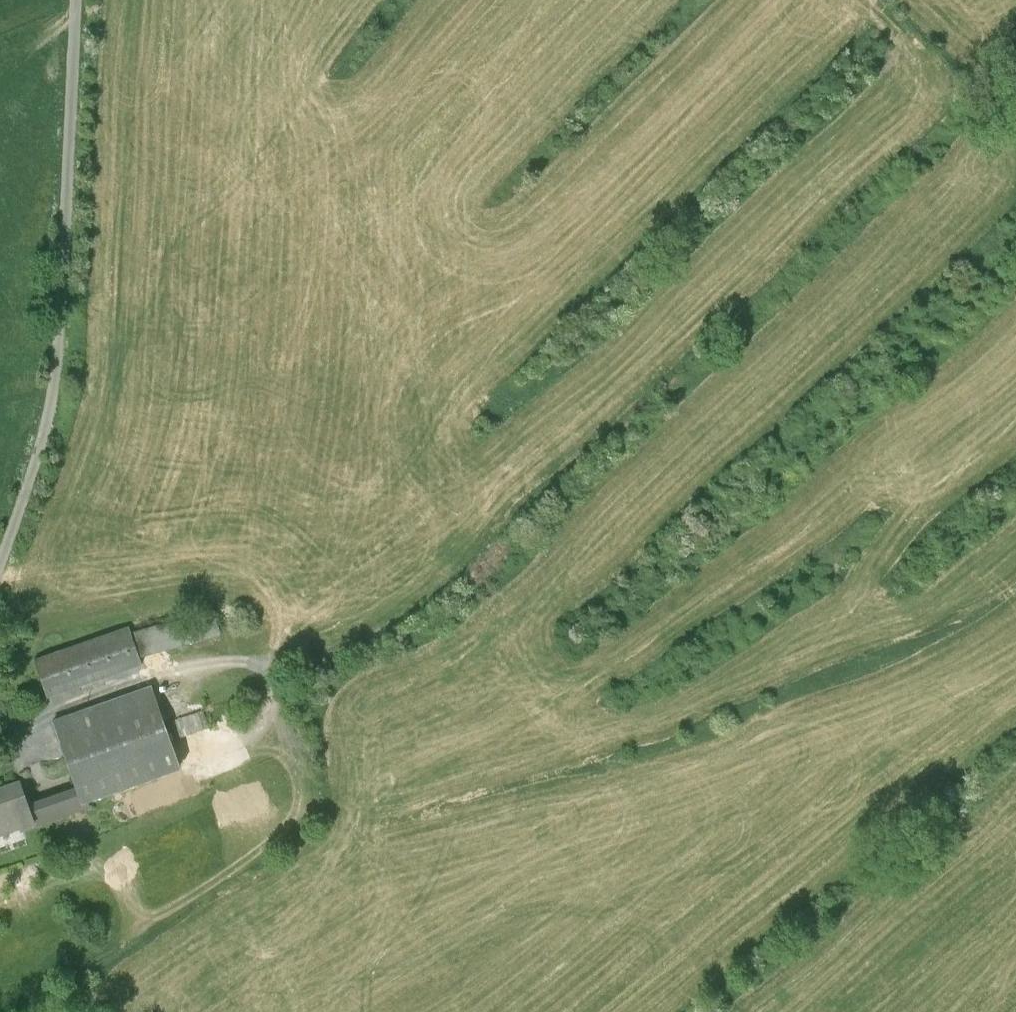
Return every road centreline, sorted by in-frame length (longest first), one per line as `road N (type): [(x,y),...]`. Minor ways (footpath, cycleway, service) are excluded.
road 1 (unclassified): [(0,544),(48,403),(75,0)]

